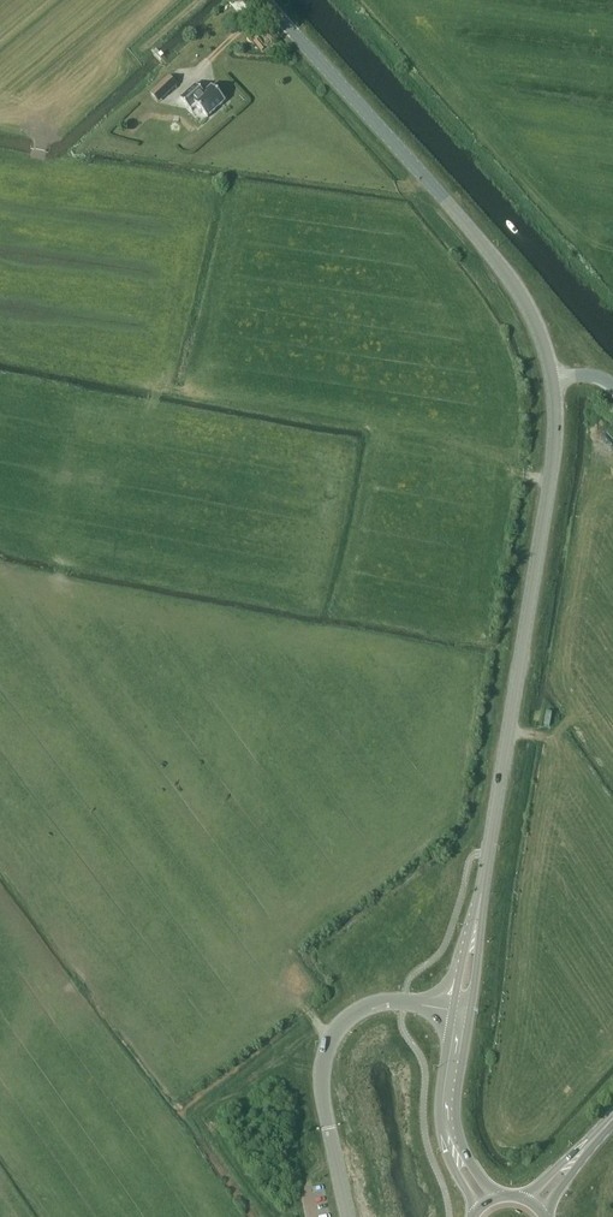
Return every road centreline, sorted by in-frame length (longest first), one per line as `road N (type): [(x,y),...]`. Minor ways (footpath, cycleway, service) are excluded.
road 1 (secondary): [(552,378),(553,457),(481,897)]
road 2 (secondary): [(265,0),(507,274),(534,321),(552,378)]
road 3 (tertiary): [(347,1216),(324,1106),(326,1042),(342,1019),(370,1003),(454,1009)]
road 4 (secondary): [(454,1009),(440,1127),(477,1209)]
road 5 (secondary): [(495,1197),(457,1127),(471,1012)]

